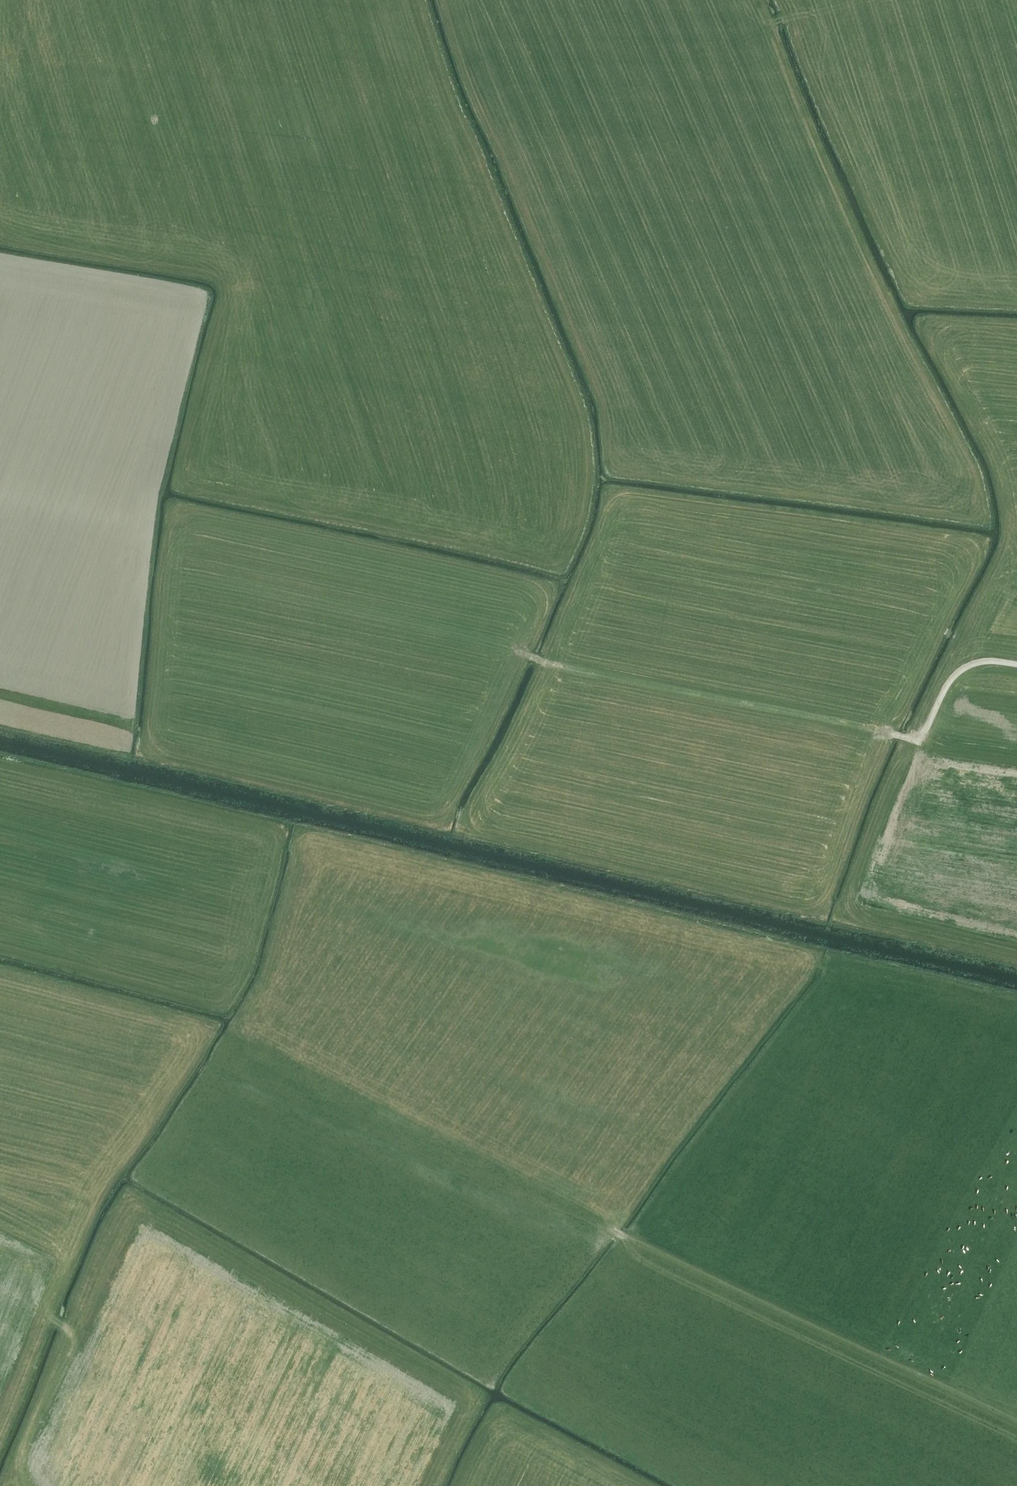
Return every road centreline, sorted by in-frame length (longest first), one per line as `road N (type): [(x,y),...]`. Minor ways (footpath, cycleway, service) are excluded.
road 1 (track): [(1016,664),(983,662),(957,673),(920,741),(888,731)]

